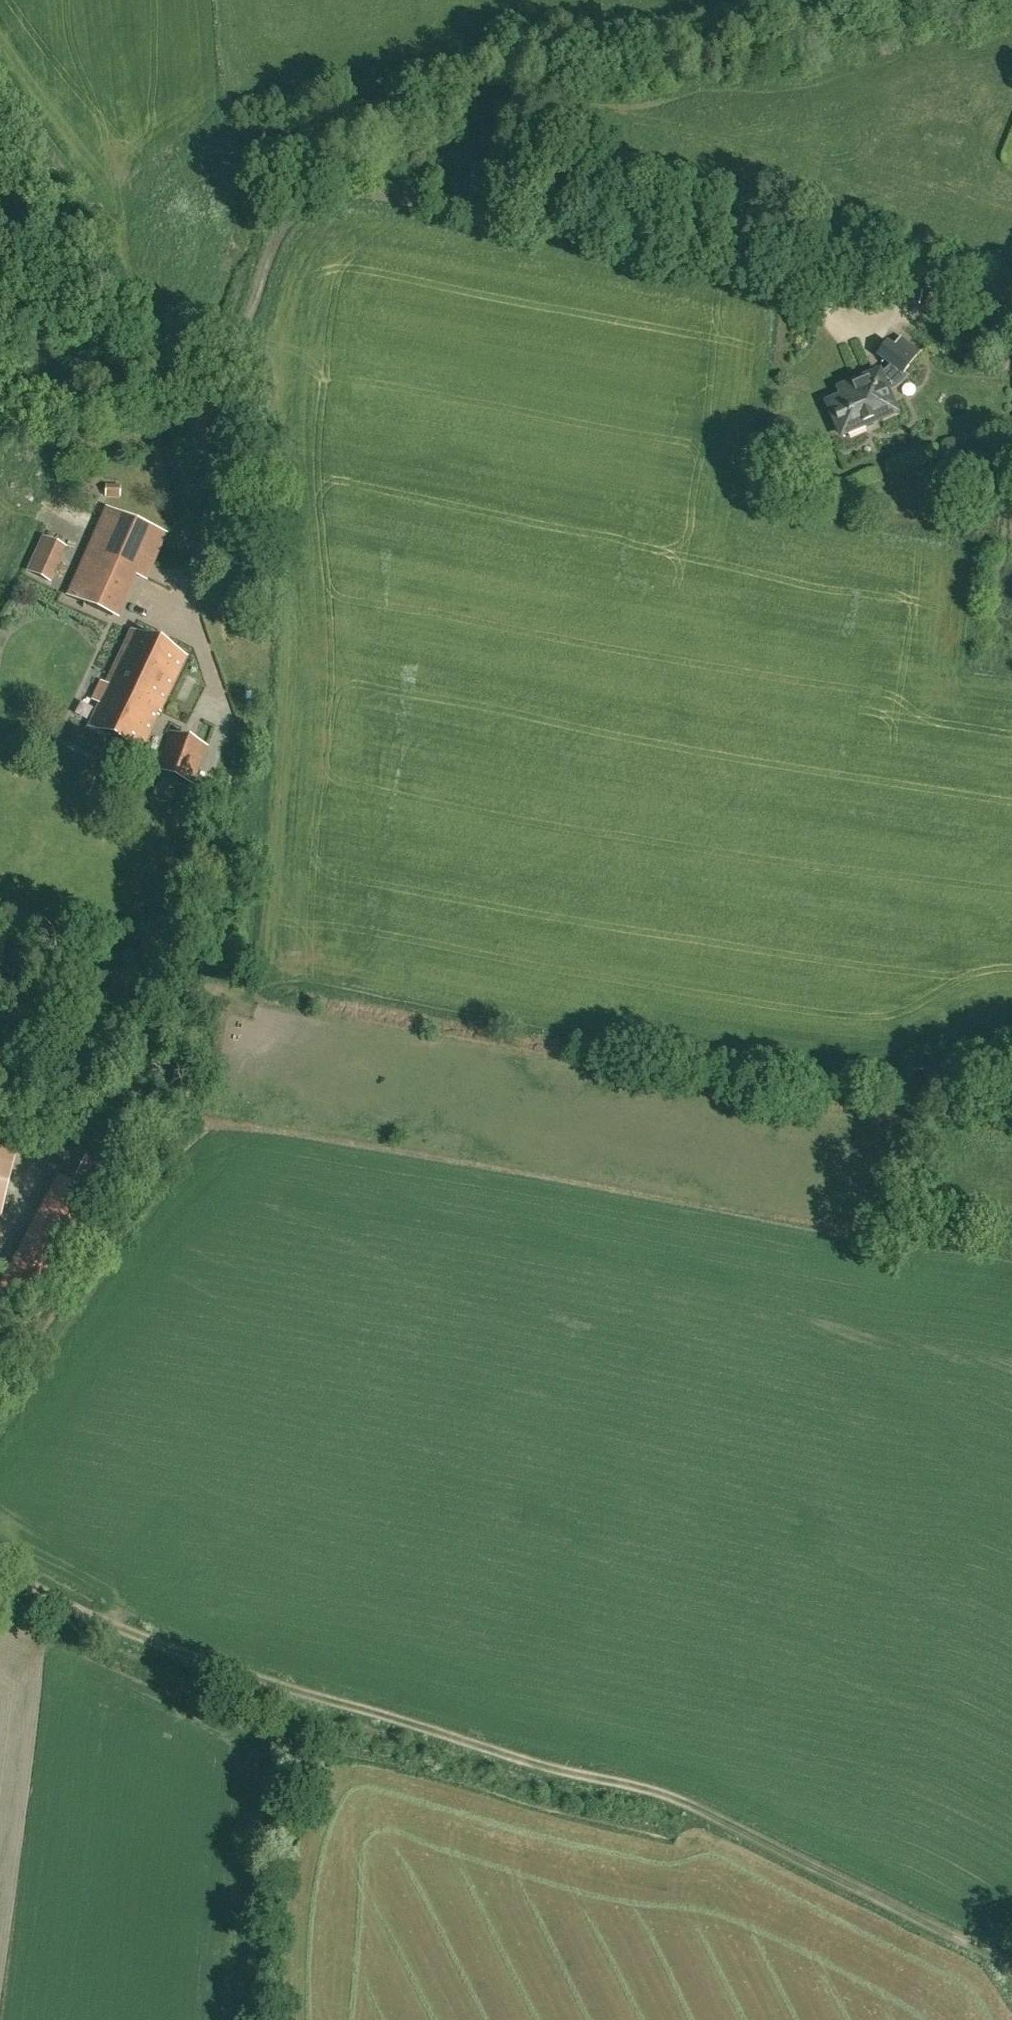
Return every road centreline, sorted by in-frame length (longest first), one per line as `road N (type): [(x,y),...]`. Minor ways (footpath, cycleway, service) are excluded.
road 1 (unclassified): [(307,189),(263,271),(242,361),(215,375),(0,396)]
road 2 (track): [(611,92),(544,108),(440,107),(401,117),(359,132),(316,167)]
road 3 (track): [(129,1049),(166,993),(287,1000)]

